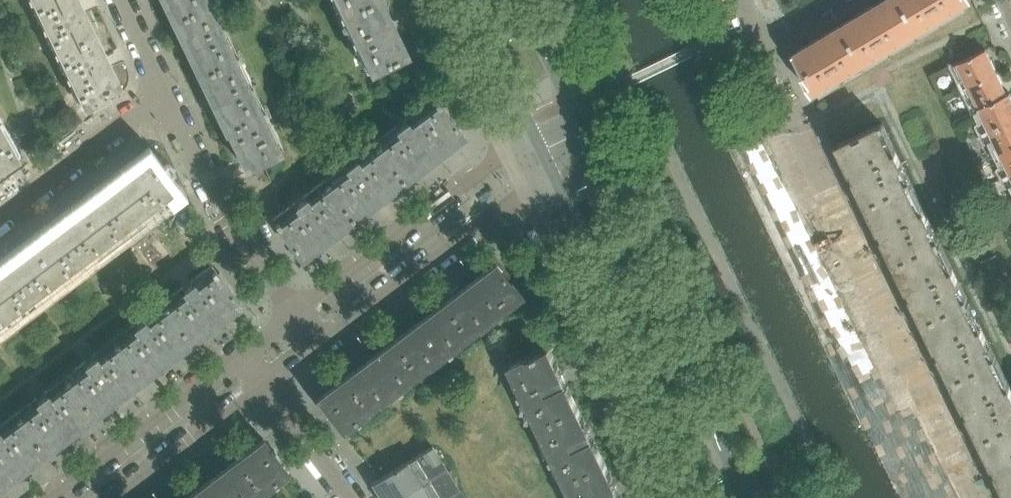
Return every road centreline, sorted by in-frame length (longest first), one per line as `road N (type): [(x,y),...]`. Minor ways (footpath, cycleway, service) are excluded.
road 1 (residential): [(972,497),(762,53)]
road 2 (secondary): [(756,497),(579,139)]
road 3 (secondary): [(550,163),(713,497)]
road 4 (residential): [(507,199),(653,497)]
road 5 (residential): [(296,315),(163,95)]
road 6 (residential): [(489,160),(296,315)]
road 7 (residential): [(252,350),(53,497)]
road 8 (residential): [(315,342),(507,199)]
road 9 (residential): [(0,216),(163,95)]
road 10 (residential): [(116,497),(271,382)]
road 11 (residential): [(416,0),(489,160)]
road 12 (secondary): [(471,0),(533,127)]
road 13 (residential): [(346,497),(271,382)]

